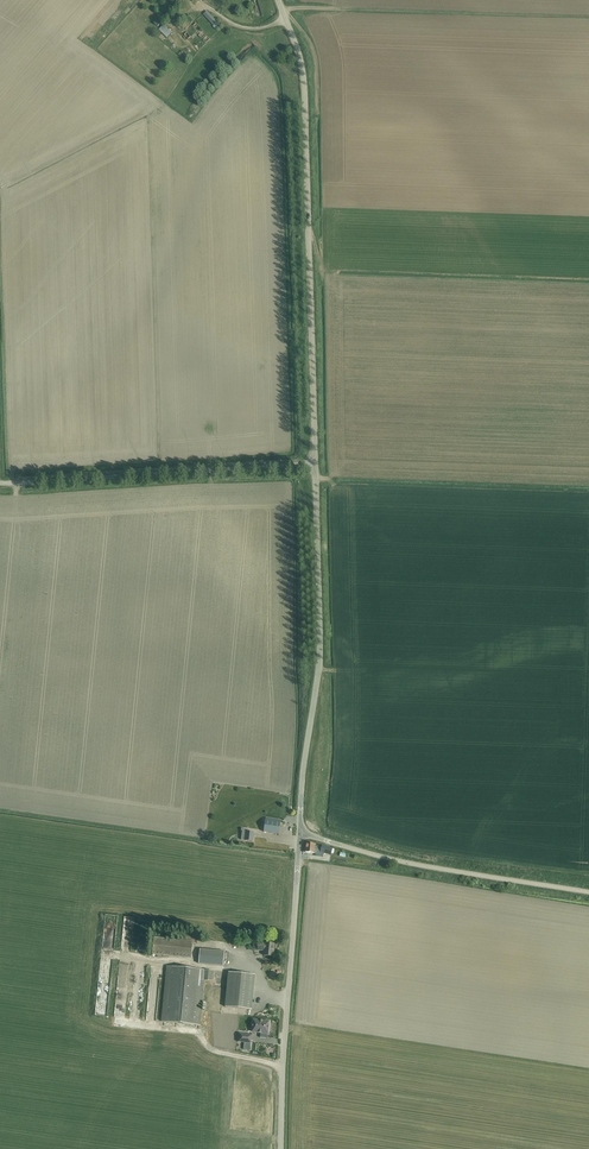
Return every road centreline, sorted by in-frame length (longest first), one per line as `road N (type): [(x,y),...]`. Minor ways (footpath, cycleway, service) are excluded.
road 1 (unclassified): [(316,465),(302,78),(278,0)]
road 2 (unclassified): [(299,835),(322,671),(316,465)]
road 3 (unclassified): [(0,483),(316,465)]
road 4 (unclassified): [(282,1148),(299,835)]
road 5 (unclassified): [(588,893),(400,862),(299,835)]

